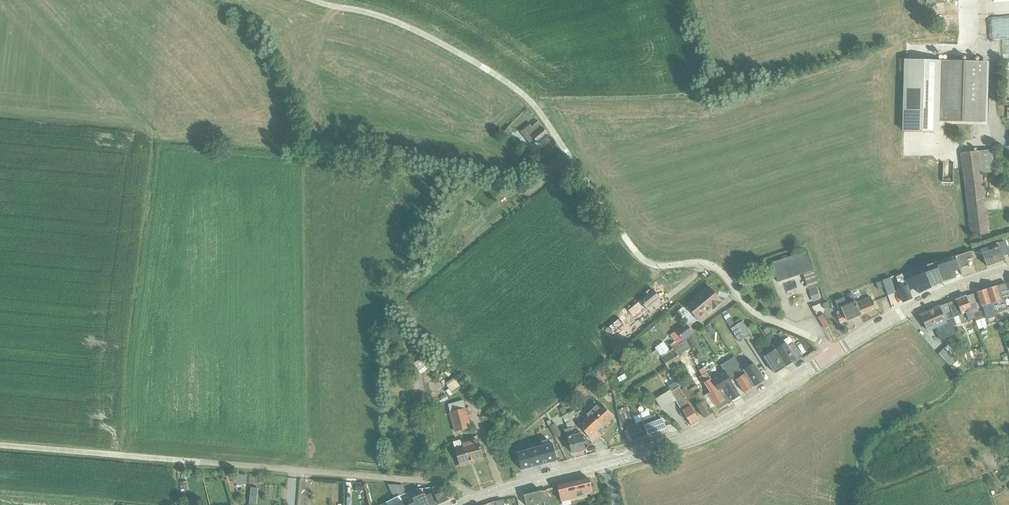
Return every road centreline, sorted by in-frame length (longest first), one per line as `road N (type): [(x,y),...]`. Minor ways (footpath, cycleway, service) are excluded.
road 1 (unclassified): [(833,353),(754,311),(714,266),(644,260),(537,109),(504,80),(399,23),(312,0)]
road 2 (unclassified): [(476,500),(444,483),(0,445)]
road 3 (tertiary): [(833,353),(705,433),(476,500)]
road 4 (track): [(752,101),(882,57),(907,39),(964,39)]
road 5 (tertiary): [(1008,270),(913,307),(833,353)]

